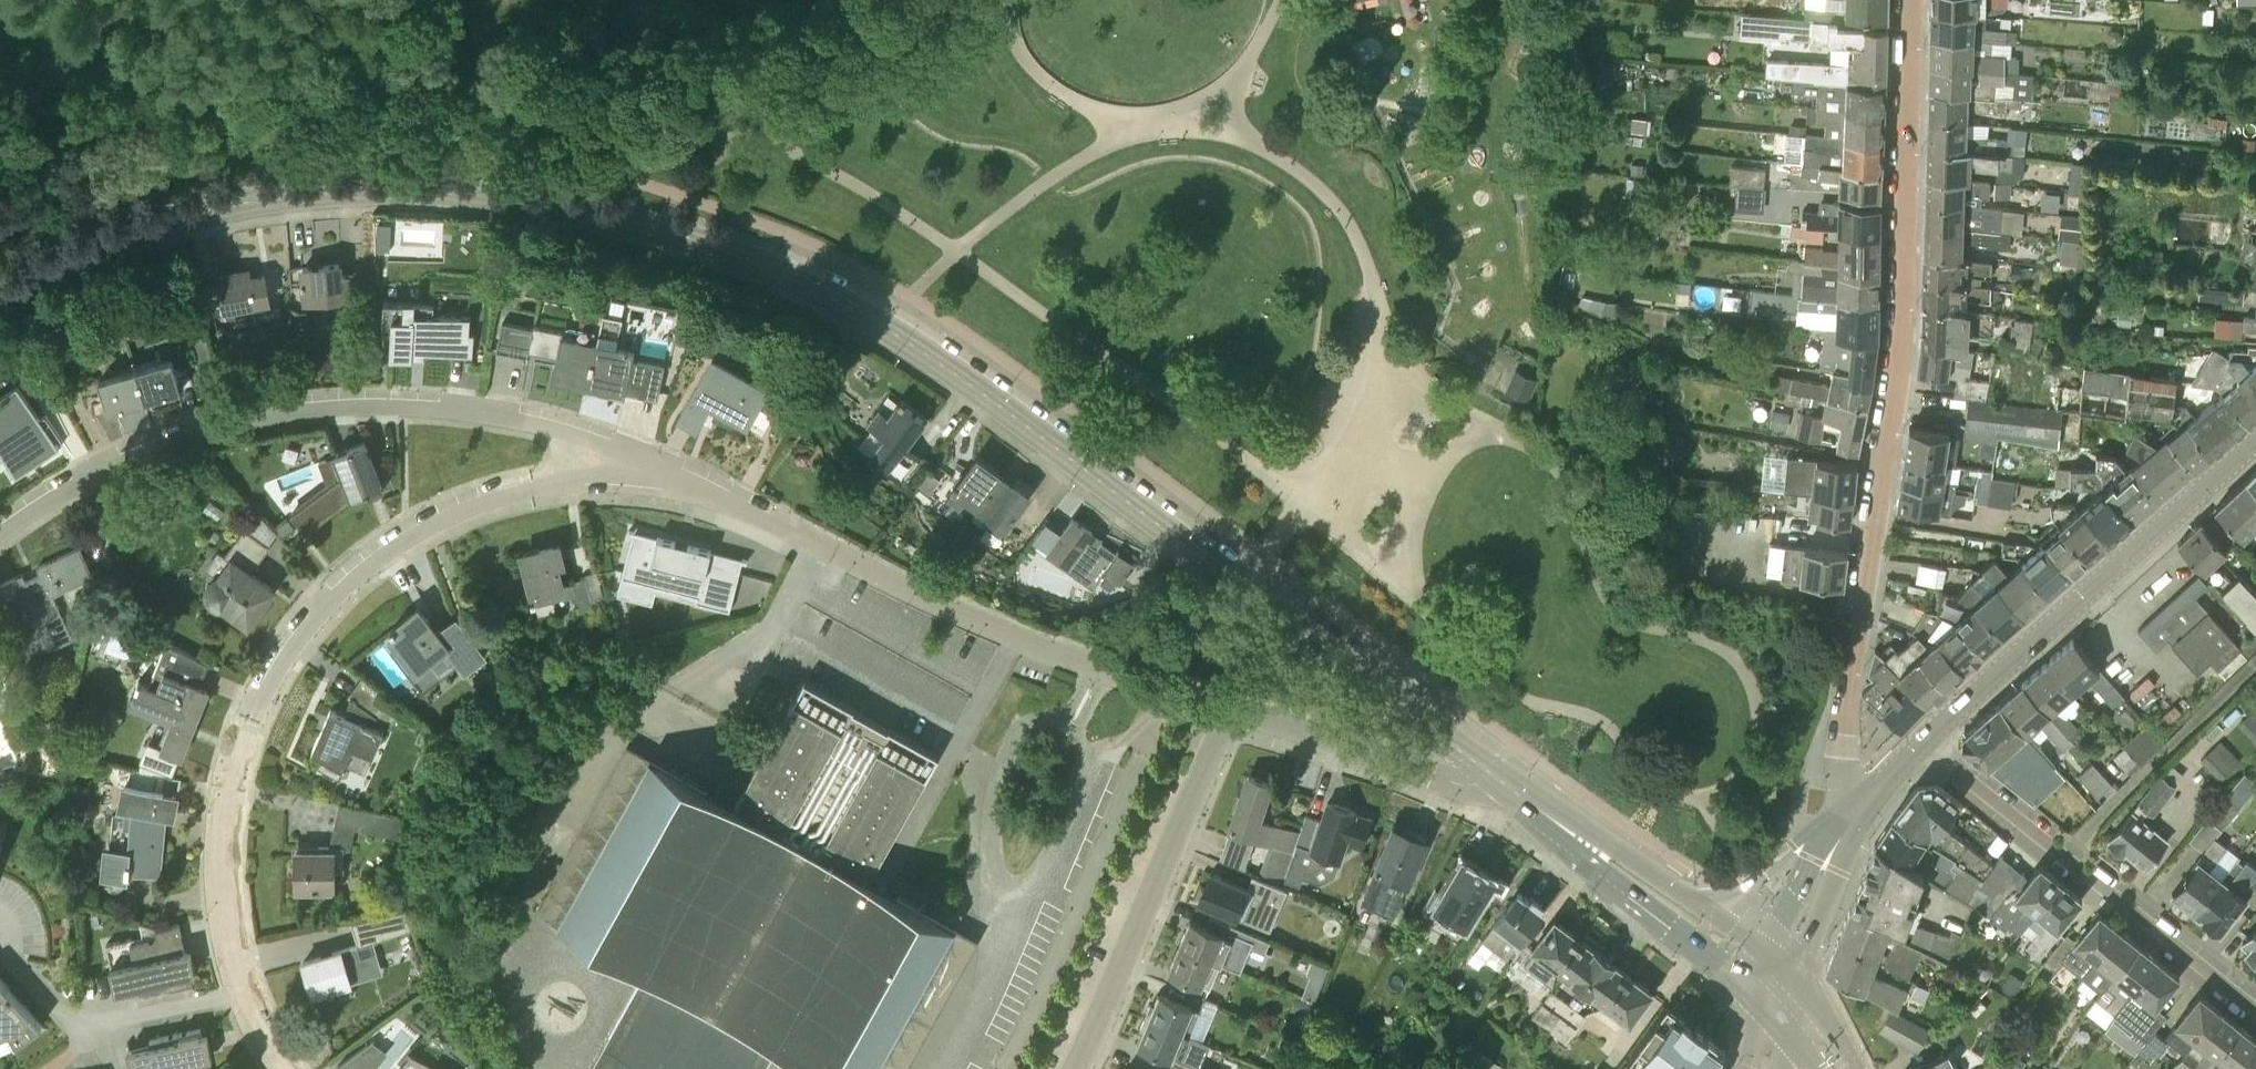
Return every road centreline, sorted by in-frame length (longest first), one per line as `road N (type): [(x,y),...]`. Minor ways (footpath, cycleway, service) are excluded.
road 1 (secondary): [(1194,548),(860,313),(724,249),(612,214),(424,188),(312,191),(186,214),(58,260),(0,293)]
road 2 (residential): [(1858,808),(1843,780),(1843,719),(1901,317),(1908,0)]
road 3 (residential): [(247,991),(226,898),(231,793),(247,733),(311,622),(359,571),(421,527),(490,496),(627,456)]
road 4 (residential): [(627,456),(544,424),(473,409),(327,405),(194,431),(113,464),(0,531)]
road 5 (residential): [(1227,708),(1007,635),(627,456)]
road 6 (secondary): [(1922,741),(2255,438)]
road 7 (residential): [(1922,741),(2255,1007)]
road 8 (residential): [(1073,1068),(1227,708)]
road 9 (residential): [(247,991),(82,1025),(1,942)]
road 10 (residential): [(1484,766),(1442,779),(1227,708)]
road 11 (secondary): [(1321,645),(1484,766)]
road 12 (residential): [(1611,861),(1595,886),(1673,951),(1721,965)]
road 13 (secondary): [(1321,645),(1289,592),(1243,558),(1194,548)]
road 14 (secondary): [(1194,548),(1248,575),(1321,645)]
road 15 (secondary): [(1484,766),(1611,861)]
road 16 (secondary): [(1792,942),(1858,808)]
road 17 (secondary): [(1858,808),(1761,914)]
road 18 (secondary): [(1611,861),(1639,897),(1718,953)]
road 19 (secondary): [(1730,924),(1651,873),(1611,861)]

